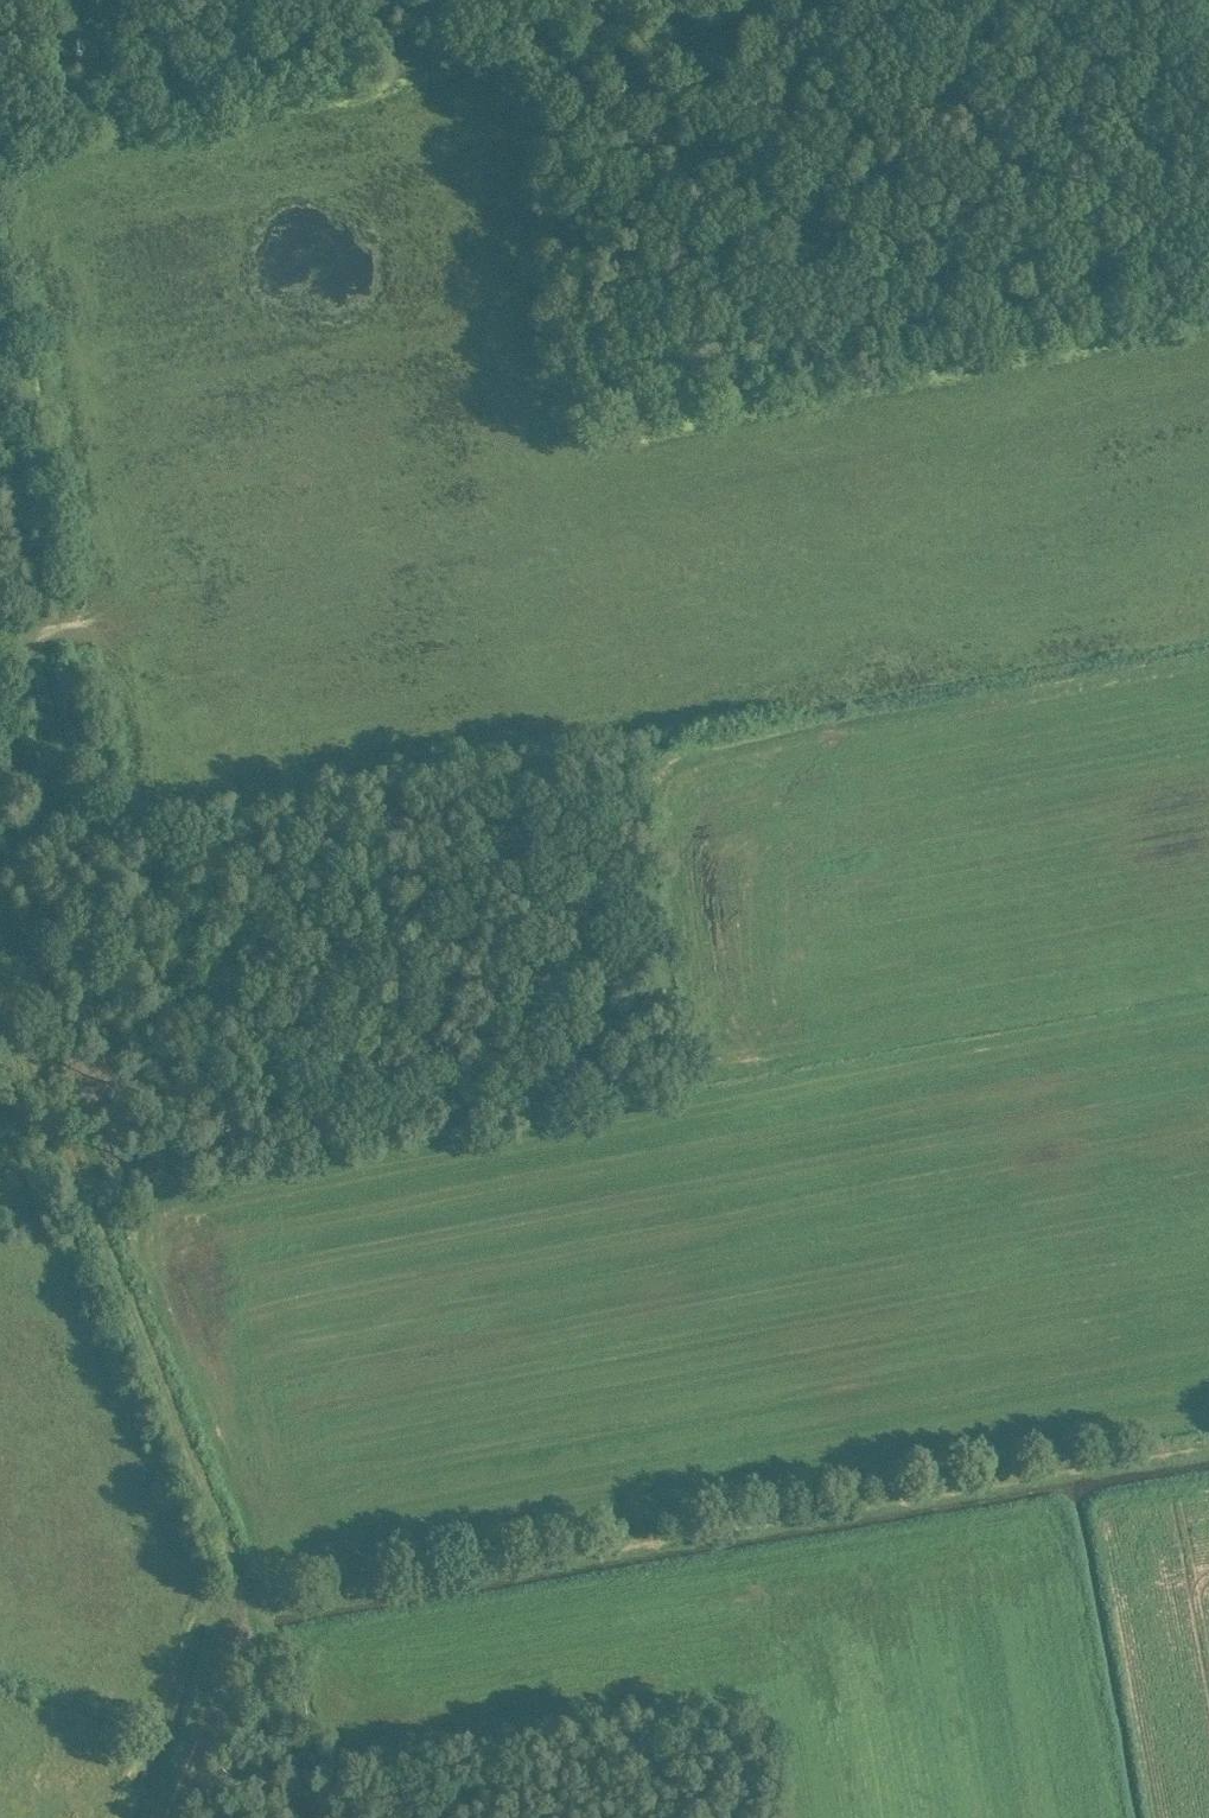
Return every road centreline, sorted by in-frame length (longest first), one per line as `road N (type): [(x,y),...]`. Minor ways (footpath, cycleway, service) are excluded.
road 1 (track): [(0,993),(227,1536),(240,1606)]
road 2 (track): [(163,1817),(240,1634),(240,1606)]

